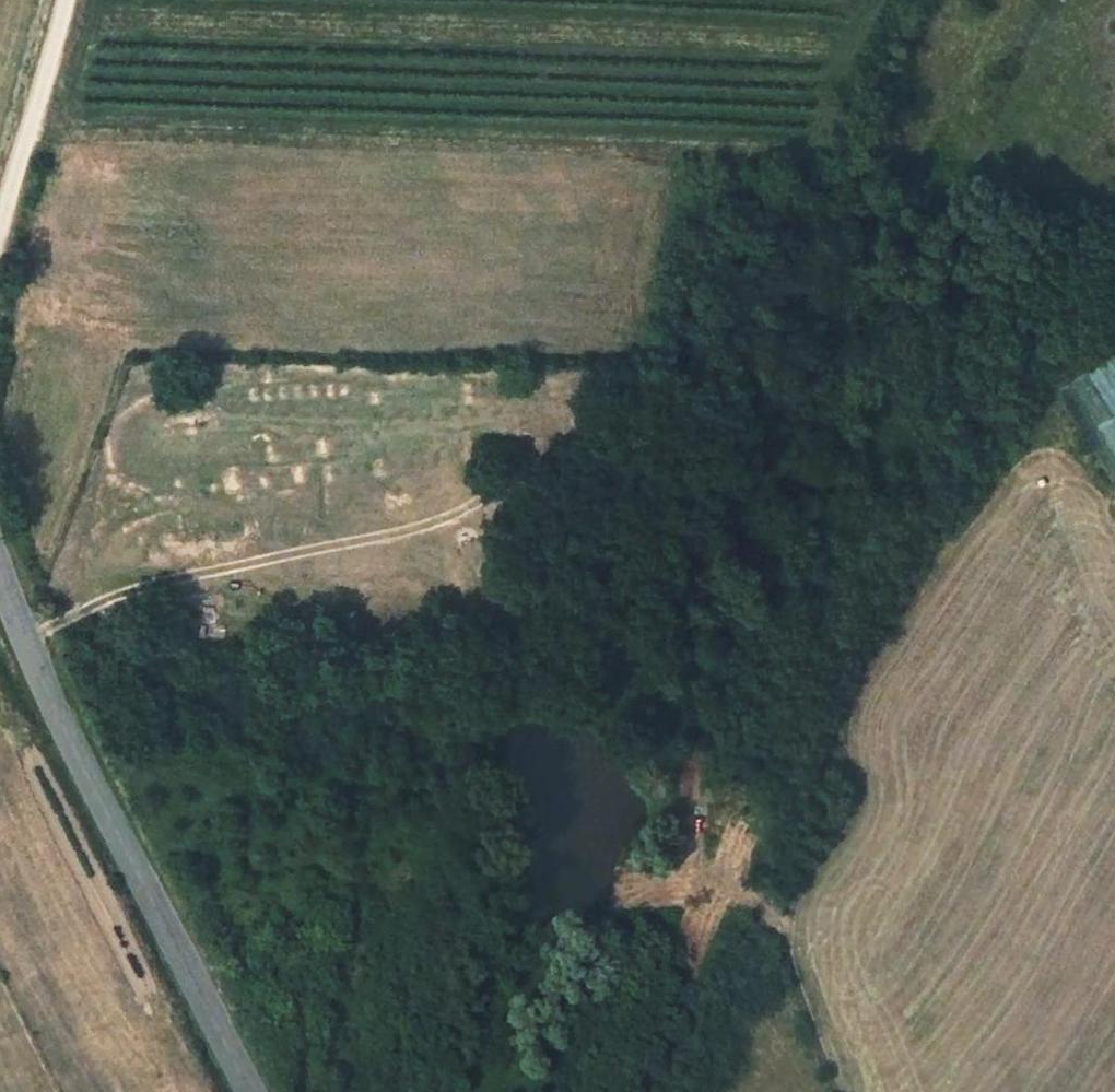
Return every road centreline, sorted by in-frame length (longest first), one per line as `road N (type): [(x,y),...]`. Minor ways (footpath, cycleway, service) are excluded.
road 1 (tertiary): [(0,539),(110,811),(244,1091)]
road 2 (track): [(67,0),(0,233)]

